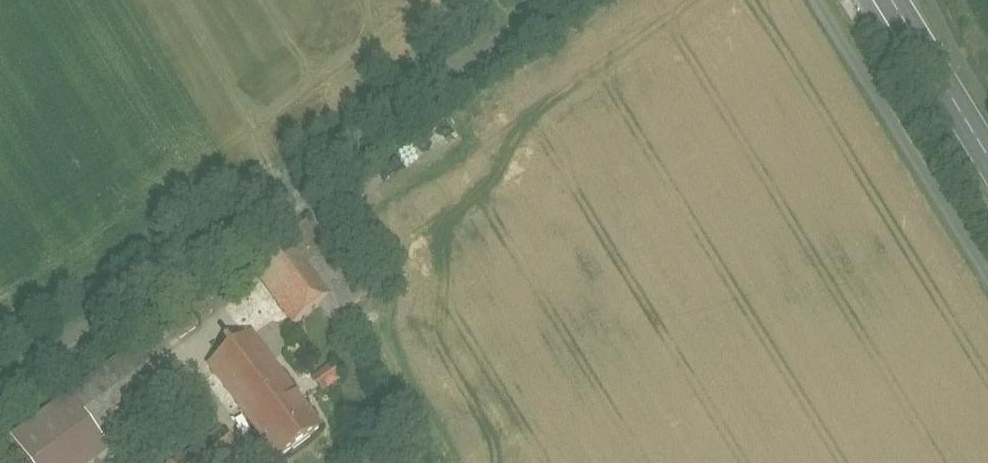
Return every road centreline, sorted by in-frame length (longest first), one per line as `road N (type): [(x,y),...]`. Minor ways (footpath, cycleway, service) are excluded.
road 1 (residential): [(573,0),(284,206),(0,394)]
road 2 (residential): [(987,280),(814,0)]
road 3 (primary): [(891,0),(987,158)]

